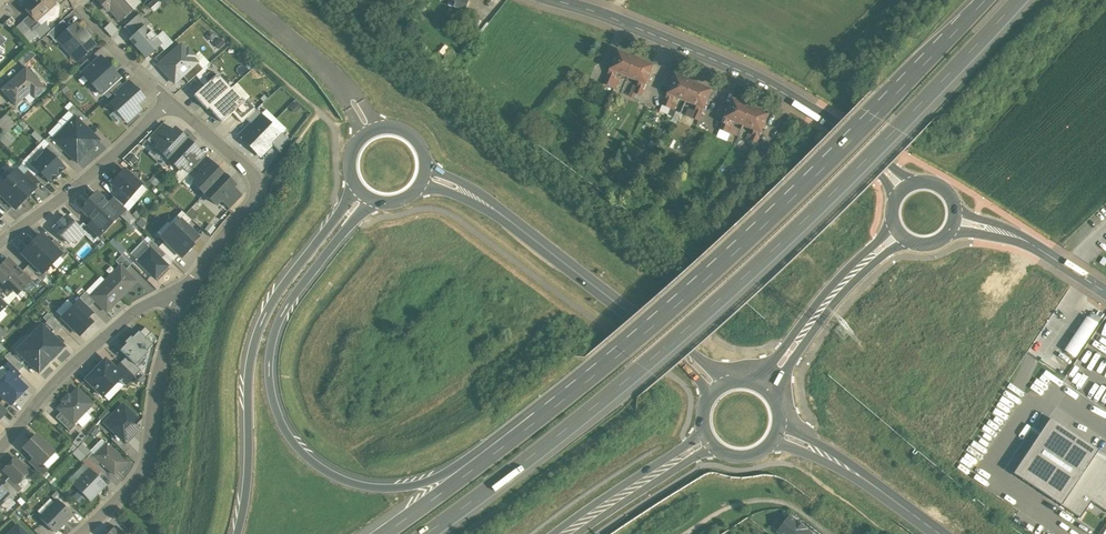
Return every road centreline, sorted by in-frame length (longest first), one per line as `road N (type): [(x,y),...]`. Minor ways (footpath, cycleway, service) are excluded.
road 1 (motorway): [(433,533),(643,371),(750,276),(1025,0)]
road 2 (motorway): [(622,355),(484,451),(418,485),(375,488),(307,456),(283,425),(272,348),(293,300),(372,200)]
road 3 (motorway): [(989,0),(725,265),(622,355)]
road 4 (tertiary): [(902,188),(844,128),(774,86),(554,0)]
road 5 (motorway): [(358,187),(275,293),(255,332),(246,482),(234,533)]
road 6 (secondary): [(427,176),(486,204),(717,388)]
road 7 (motorway): [(622,355),(390,533)]
road 8 (residential): [(180,294),(147,465),(81,533)]
road 9 (track): [(949,170),(827,100),(831,78),(896,0)]
road 10 (residential): [(180,294),(250,207),(256,186),(170,102)]
road 11 (residential): [(0,448),(99,341),(158,299),(180,294)]
road 12 (residential): [(0,245),(170,102)]
road 13 (unclassified): [(765,388),(828,301),(897,233)]
road 14 (secondary): [(778,433),(839,458),(942,533)]
road 15 (secondary): [(709,441),(566,533)]
road 16 (tertiary): [(1105,291),(1017,238),(954,219)]
road 17 (residential): [(170,102),(71,0)]
road 18 (secondary): [(242,0),(343,89)]

